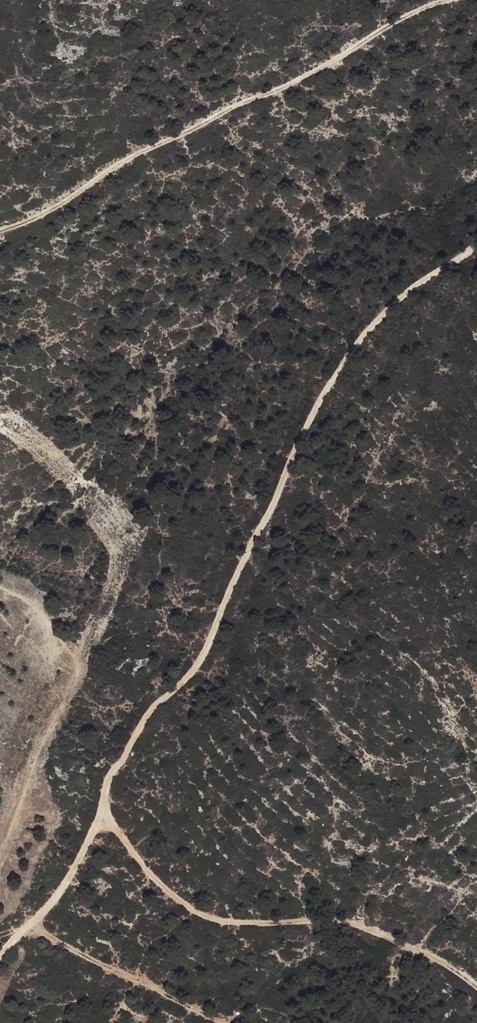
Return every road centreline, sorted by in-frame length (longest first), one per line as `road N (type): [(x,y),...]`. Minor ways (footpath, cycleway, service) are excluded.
road 1 (track): [(476,247),(391,308),(334,383),(201,666),(157,709),(112,773),(76,875),(0,958)]
road 2 (track): [(0,231),(444,0)]
road 3 (track): [(101,809),(155,881),(189,912),(228,923),(343,922),(437,957),(476,985)]

